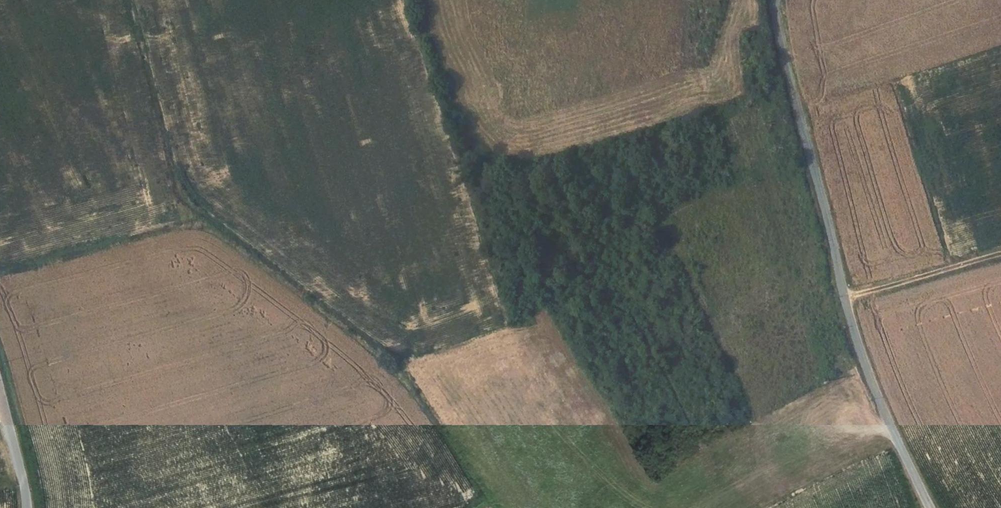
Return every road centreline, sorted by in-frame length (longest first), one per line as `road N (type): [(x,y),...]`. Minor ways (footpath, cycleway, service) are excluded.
road 1 (unclassified): [(931,507),(873,387),(772,0)]
road 2 (track): [(1000,254),(845,297)]

